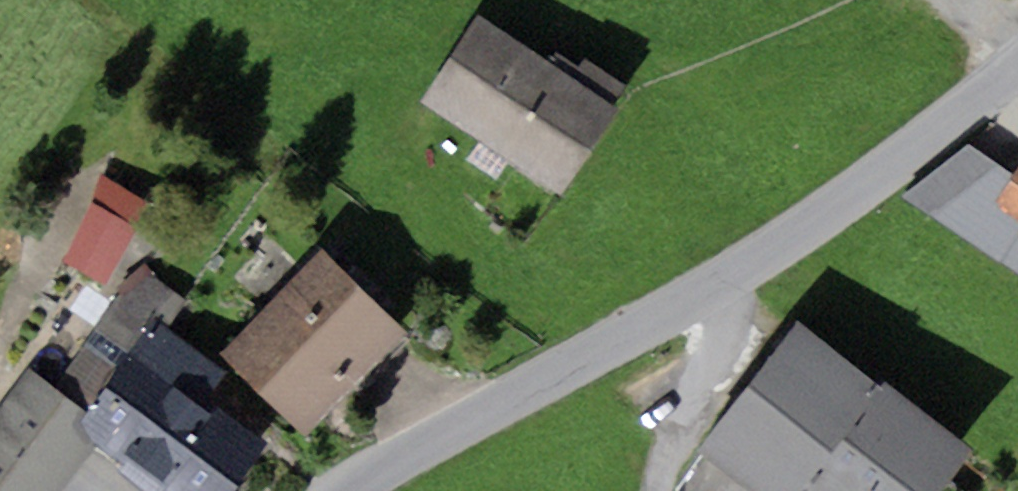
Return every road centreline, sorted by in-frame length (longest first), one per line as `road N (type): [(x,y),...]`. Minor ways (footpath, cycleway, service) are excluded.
road 1 (tertiary): [(347,490),(805,229),(1017,68)]

